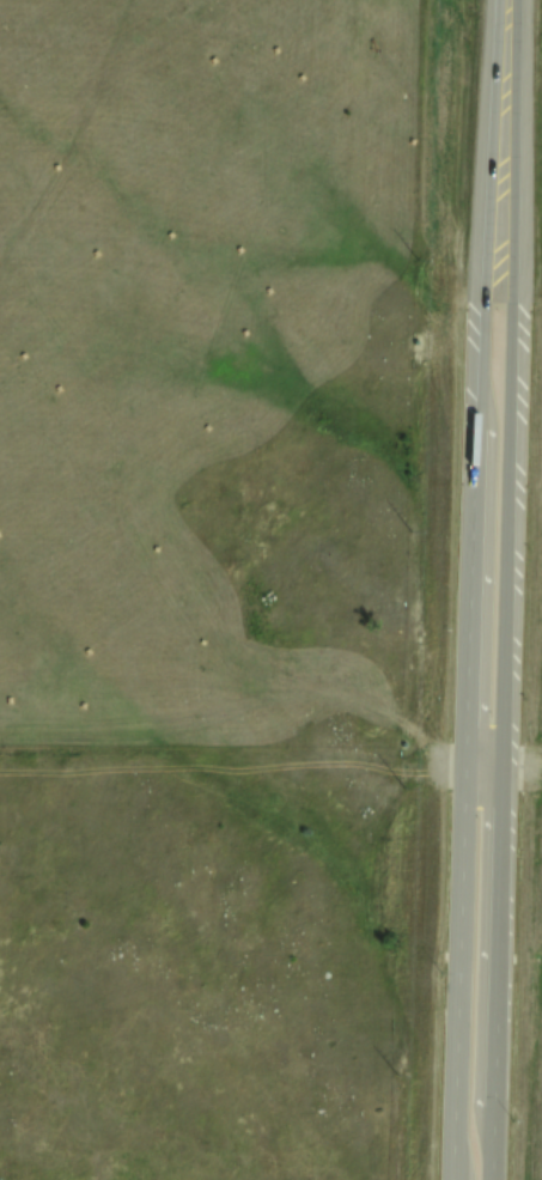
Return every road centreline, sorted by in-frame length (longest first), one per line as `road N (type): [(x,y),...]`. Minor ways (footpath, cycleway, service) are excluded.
road 1 (primary): [(494,0),(481,218),(456,1179)]
road 2 (primary): [(494,1179),(520,0)]

